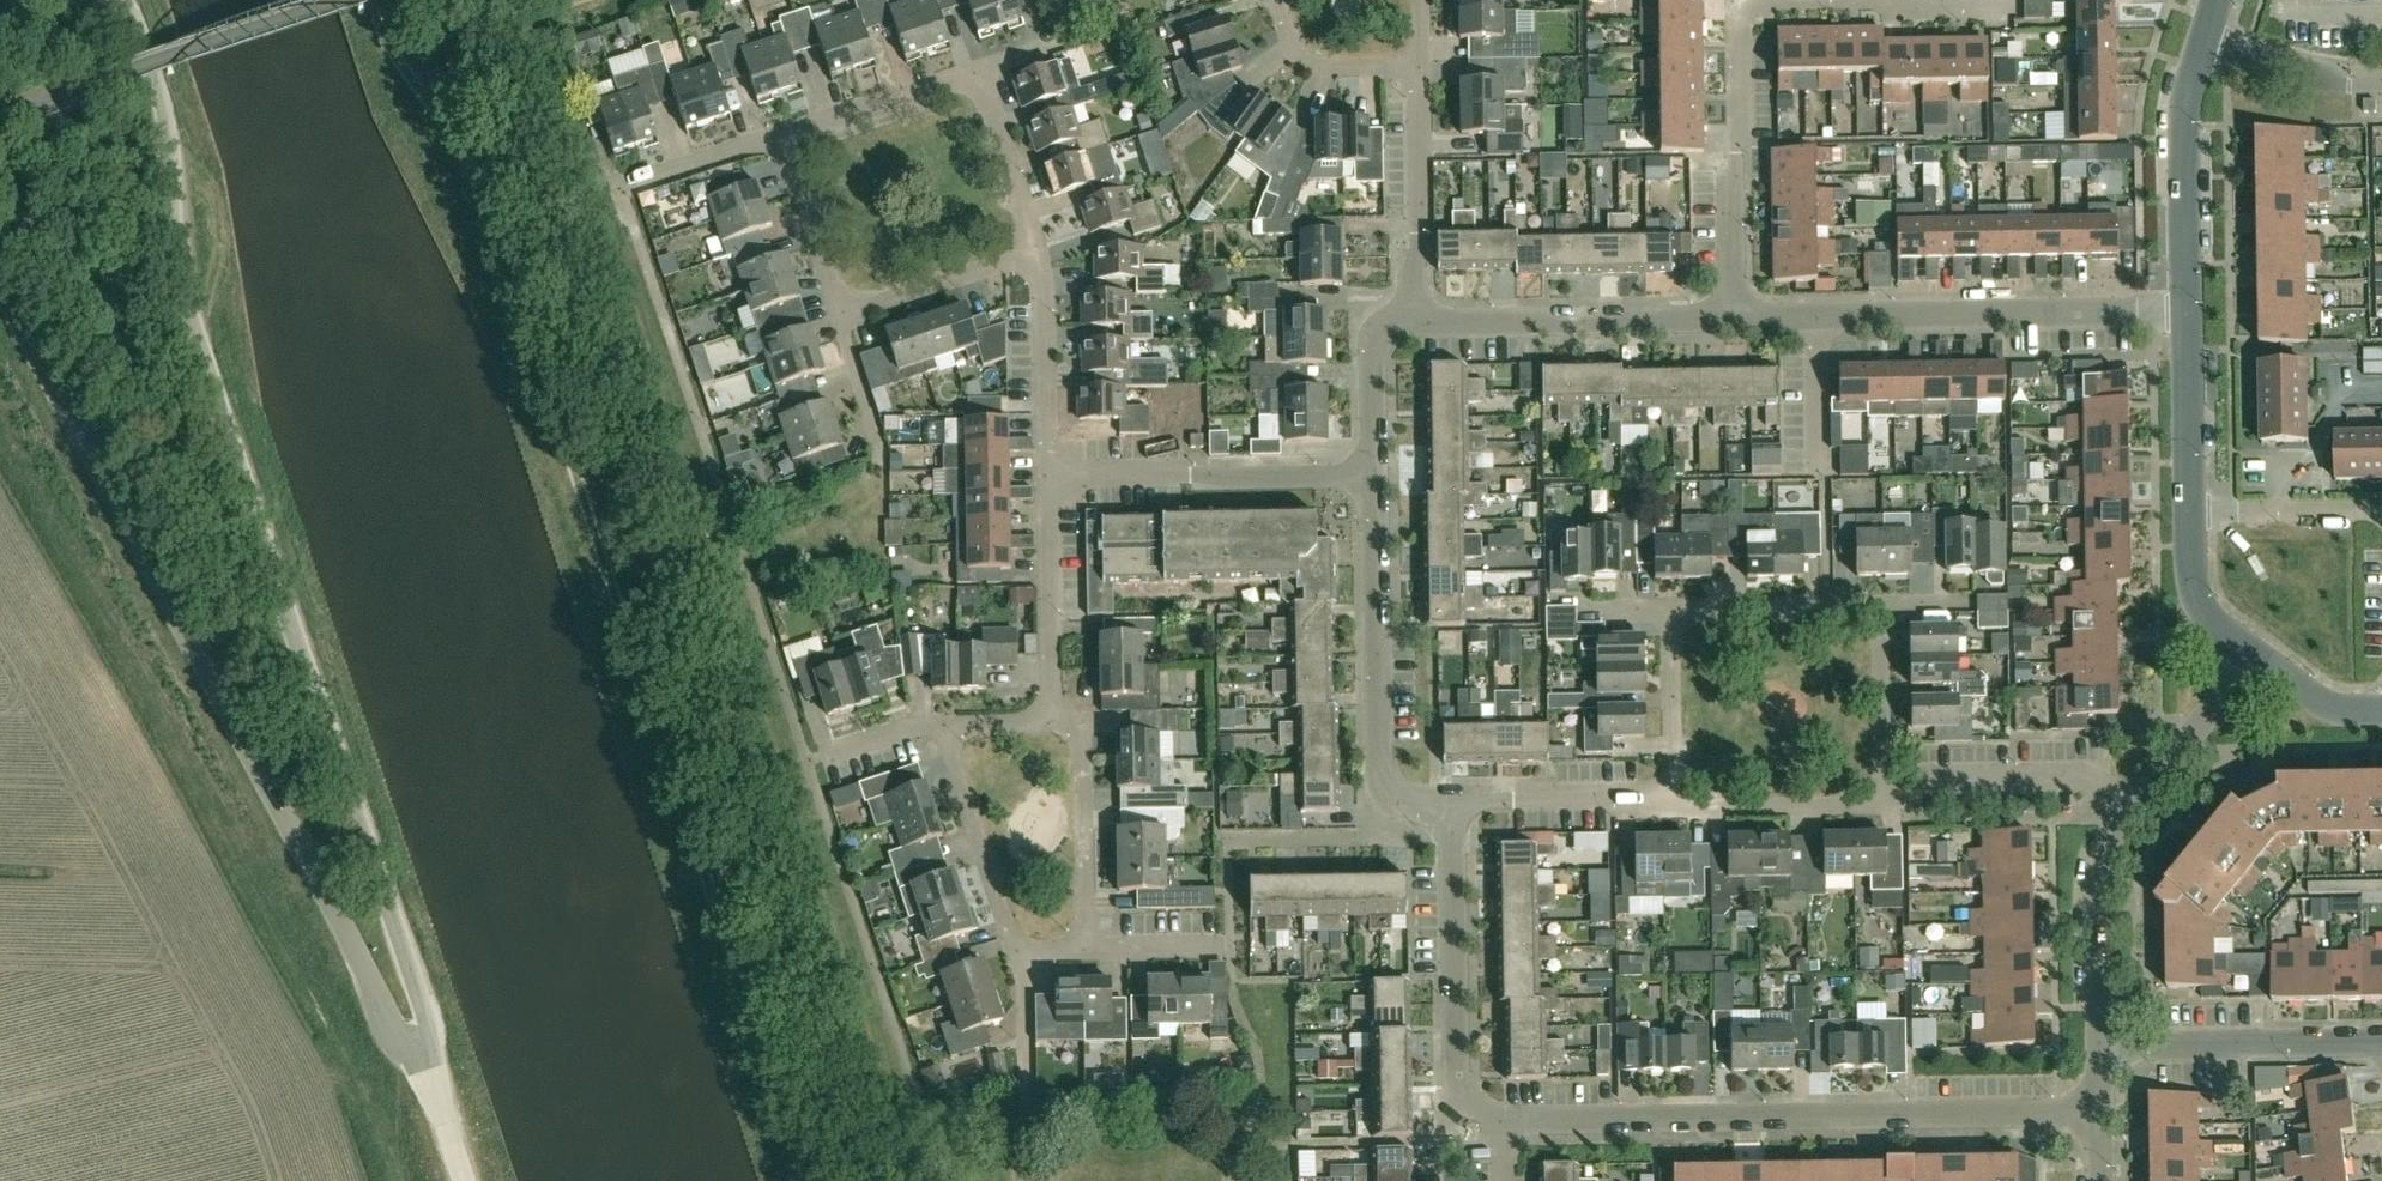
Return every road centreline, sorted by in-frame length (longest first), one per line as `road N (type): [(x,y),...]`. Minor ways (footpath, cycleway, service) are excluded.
road 1 (track): [(367,0),(393,59),(449,126),(467,164),(803,1180)]
road 2 (unclassified): [(123,0),(164,102),(188,310),(426,1010),(433,1076)]
road 3 (unclassified): [(433,1076),(408,1050),(0,281)]
road 4 (residential): [(1500,1120),(2101,1106)]
road 5 (residential): [(1731,320),(2191,315)]
road 6 (residential): [(2101,1049),(2104,873),(2251,655)]
road 7 (residential): [(1672,801),(1878,800),(1887,780),(1888,617),(1873,603)]
road 8 (residential): [(1452,807),(1390,801),(1380,785),(1374,478)]
road 9 (unclassified): [(0,115),(352,0)]
road 10 (residential): [(1500,1120),(1474,1117),(1463,1103),(1452,807)]
road 11 (residential): [(1422,324),(1731,320)]
road 12 (residential): [(2101,1049),(2381,1044)]
road 13 (tertiary): [(2206,38),(2185,126),(2191,315)]
road 14 (residential): [(1085,953),(1083,736),(1051,722)]
road 15 (residential): [(1051,722),(1051,479)]
road 16 (residential): [(1019,955),(944,727)]
road 17 (residential): [(1051,479),(1044,253)]
road 18 (residential): [(838,319),(1044,253)]
road 19 (residential): [(984,74),(785,140)]
road 20 (residential): [(1873,603),(1675,606)]
road 21 (tertiary): [(2191,315),(2192,512)]
road 22 (residential): [(1675,606),(1672,801)]
road 23 (residential): [(2381,514),(2192,512)]
road 24 (residential): [(1044,253),(984,74)]
road 25 (residential): [(838,319),(785,140)]
road 26 (residential): [(1374,478),(1374,351),(1390,332),(1422,324)]
road 27 (residential): [(1374,478),(1194,478)]
road 28 (residential): [(1420,67),(1328,64),(1298,52),(1280,0)]
road 29 (residential): [(1422,241),(1420,67)]
road 30 (residential): [(1731,320),(1738,151)]
road 31 (tertiary): [(2251,655),(2217,629),(2202,604),(2192,512)]
road 32 (residential): [(1516,805),(1672,801)]
road 33 (residential): [(1738,151),(1736,1)]
road 34 (residential): [(2349,81),(2274,64),(2206,38)]
road 35 (residential): [(644,187),(785,140)]
road 36 (tertiary): [(2381,714),(2325,705),(2251,655)]
road 37 (residential): [(1085,953),(1231,951)]
road 38 (residential): [(1194,478),(1051,479)]
road 39 (residential): [(876,450),(838,319)]
road 40 (residential): [(821,759),(906,729),(944,727)]

